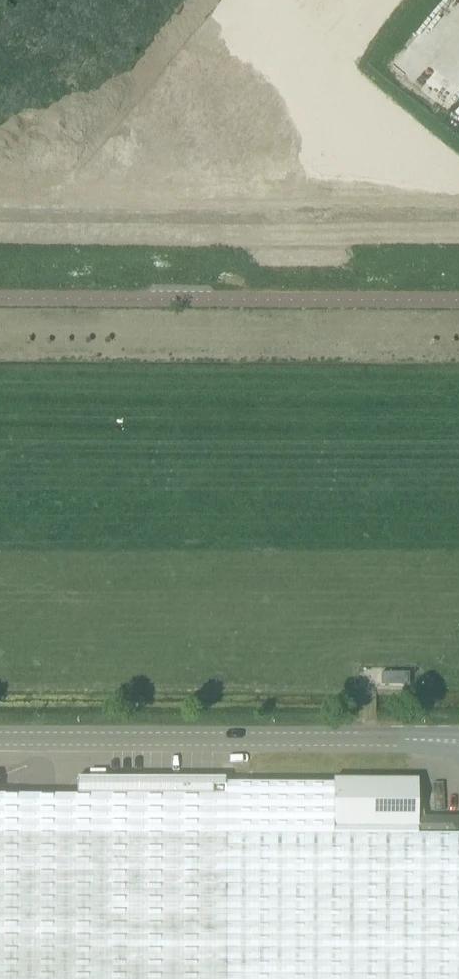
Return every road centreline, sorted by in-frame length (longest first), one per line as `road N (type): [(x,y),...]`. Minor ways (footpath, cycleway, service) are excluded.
road 1 (tertiary): [(0,736),(457,742)]

